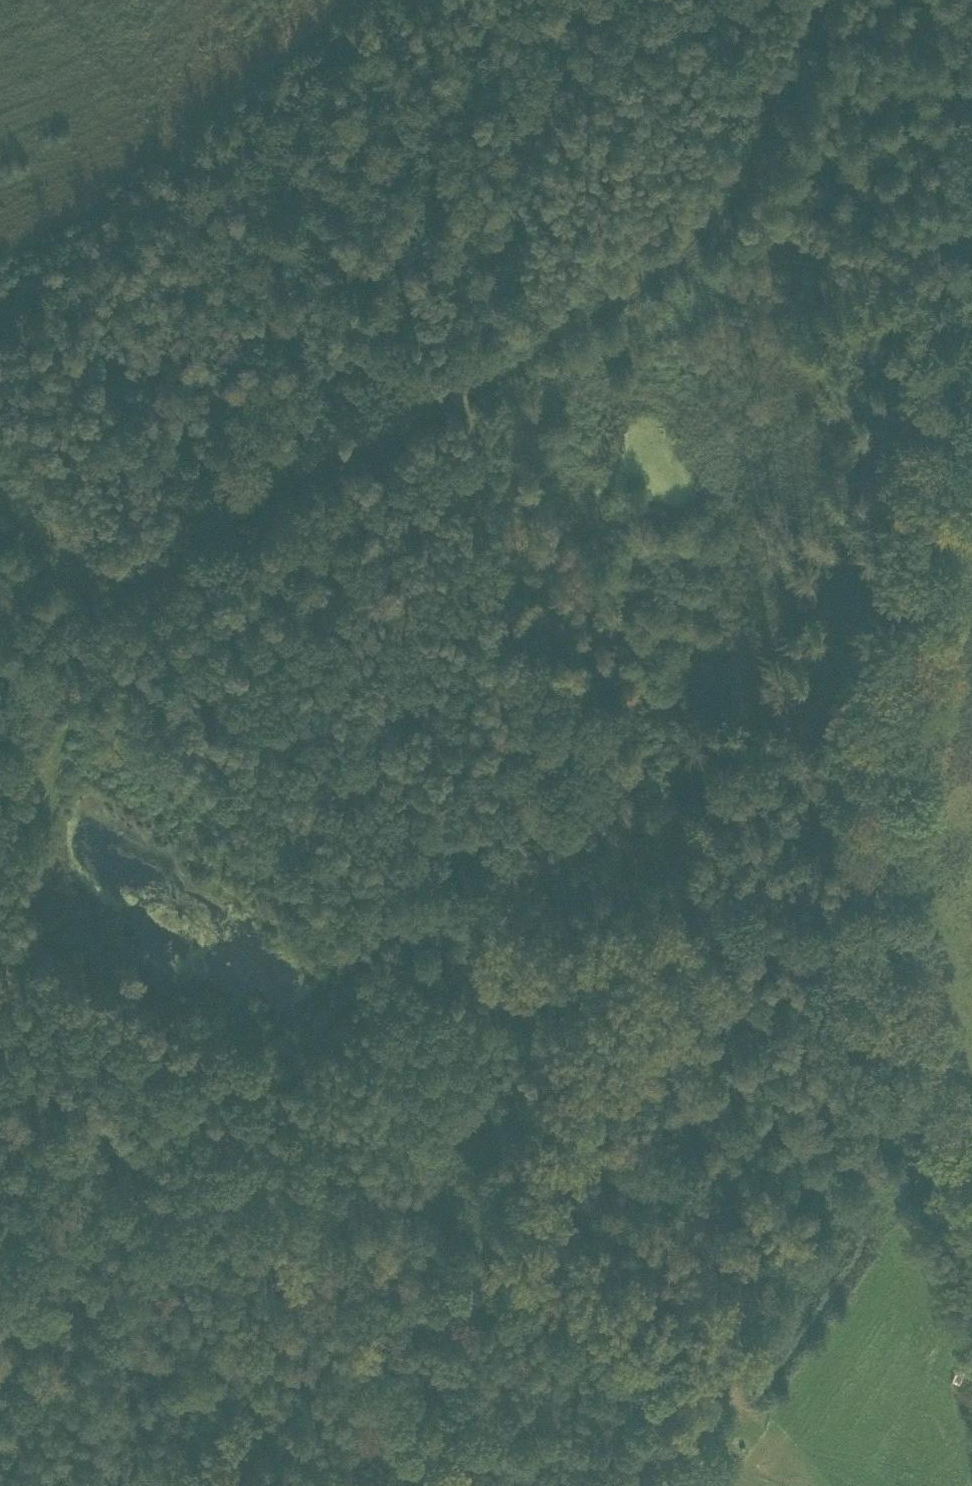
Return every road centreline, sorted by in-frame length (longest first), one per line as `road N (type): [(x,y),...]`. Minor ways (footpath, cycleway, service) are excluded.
road 1 (track): [(823,0),(720,209),(102,577)]
road 2 (track): [(401,0),(50,274),(0,301)]
road 3 (track): [(402,903),(132,661),(110,628),(102,577)]
road 4 (track): [(102,577),(0,462)]

